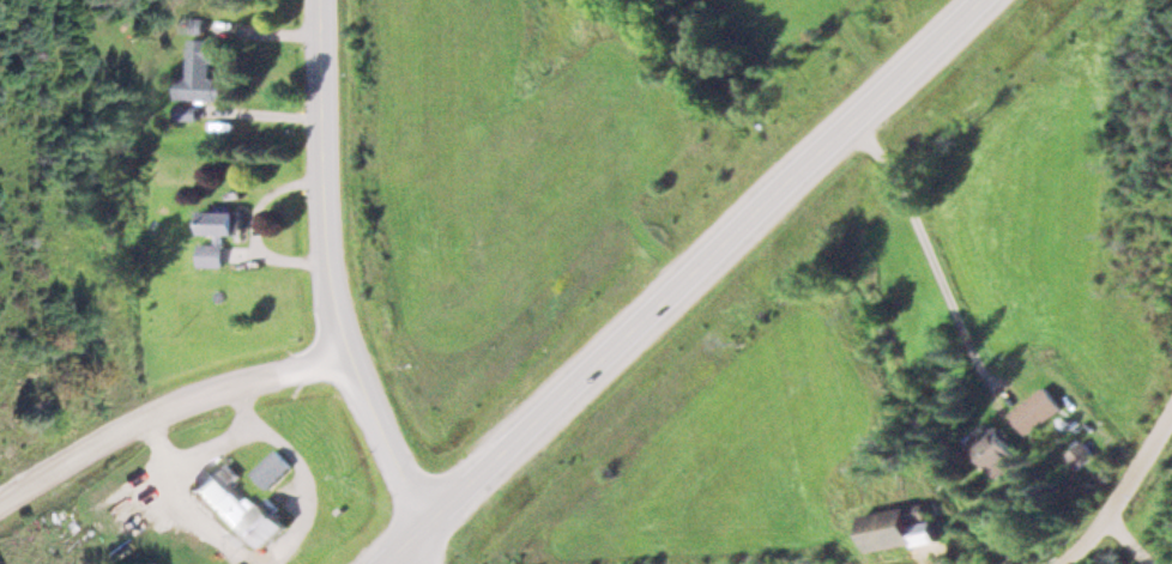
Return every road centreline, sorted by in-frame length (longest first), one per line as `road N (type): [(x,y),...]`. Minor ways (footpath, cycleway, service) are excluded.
road 1 (secondary): [(375,563),(984,0)]
road 2 (tertiary): [(428,563),(423,516),(332,307),(324,254),(322,0)]
road 3 (residential): [(0,494),(187,393),(349,348)]
road 4 (residential): [(1061,563),(1087,542),(1171,402)]

